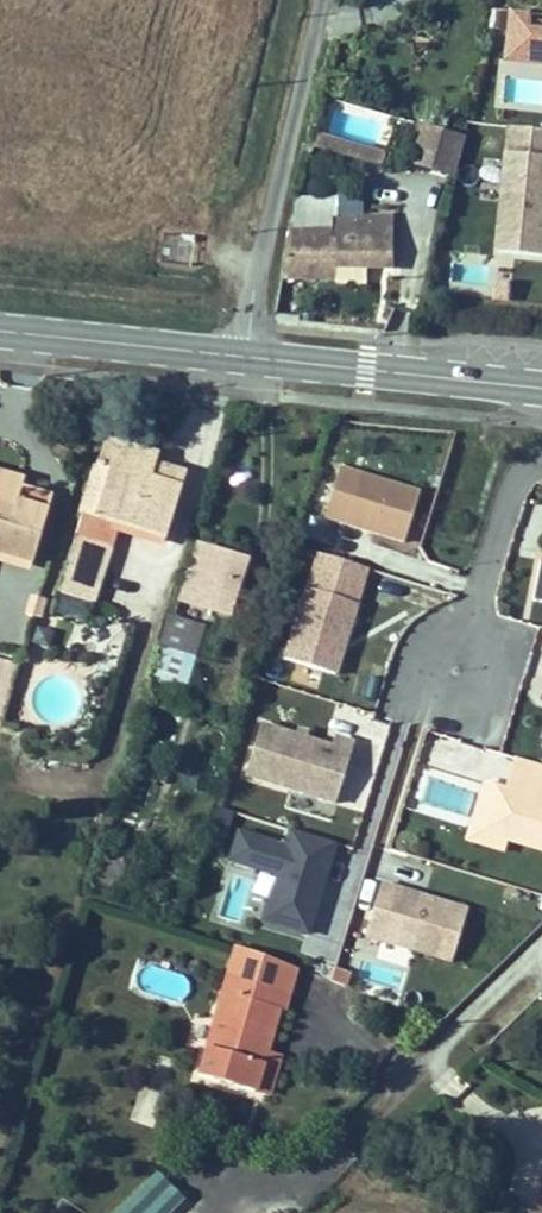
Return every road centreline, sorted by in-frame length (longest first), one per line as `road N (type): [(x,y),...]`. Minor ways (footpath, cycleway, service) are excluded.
road 1 (unclassified): [(323,0),(230,353)]
road 2 (secondary): [(541,384),(230,353)]
road 3 (residential): [(458,674),(513,490),(541,462)]
road 4 (secondary): [(230,353),(0,329)]

